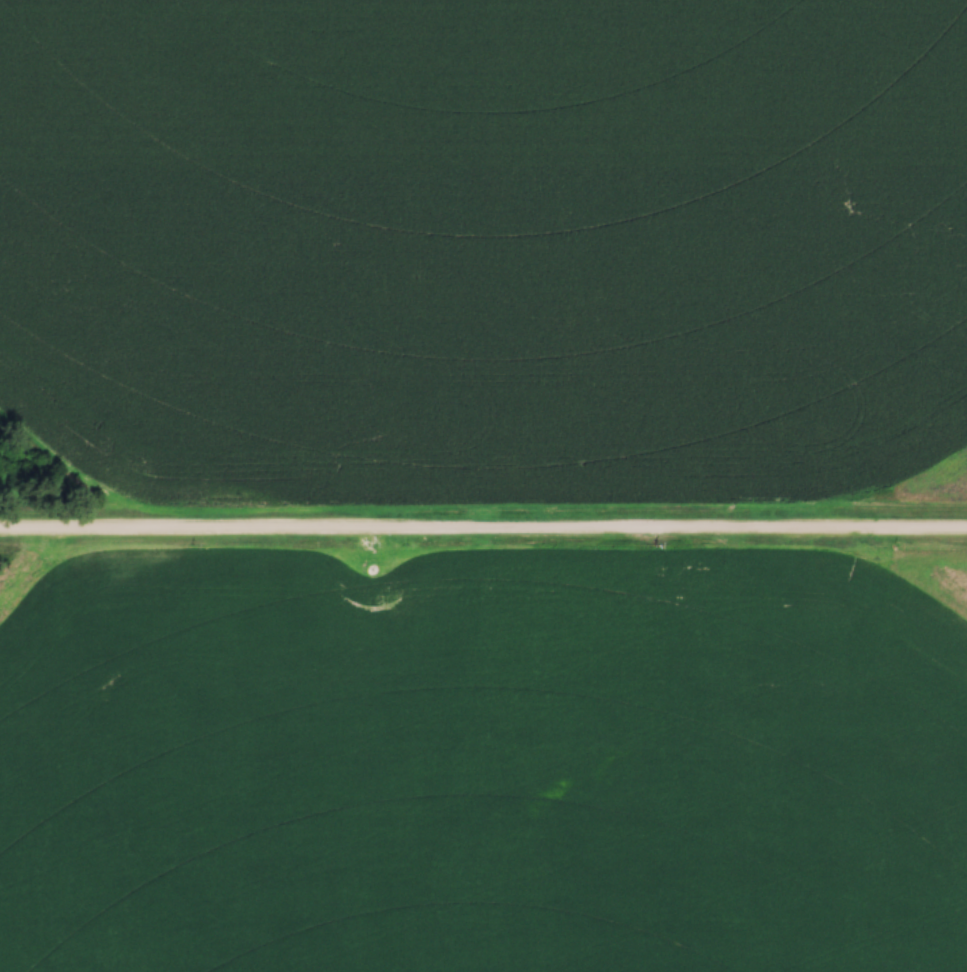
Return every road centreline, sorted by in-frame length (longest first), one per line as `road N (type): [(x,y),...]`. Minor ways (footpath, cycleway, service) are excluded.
road 1 (residential): [(966,533),(0,530)]

